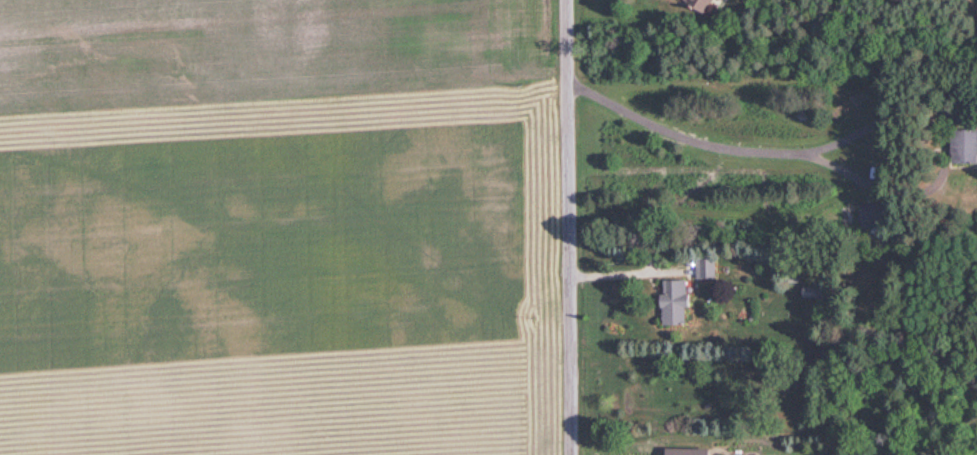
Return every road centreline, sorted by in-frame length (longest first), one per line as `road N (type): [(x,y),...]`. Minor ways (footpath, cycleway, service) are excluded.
road 1 (residential): [(572,454),(570,0)]

